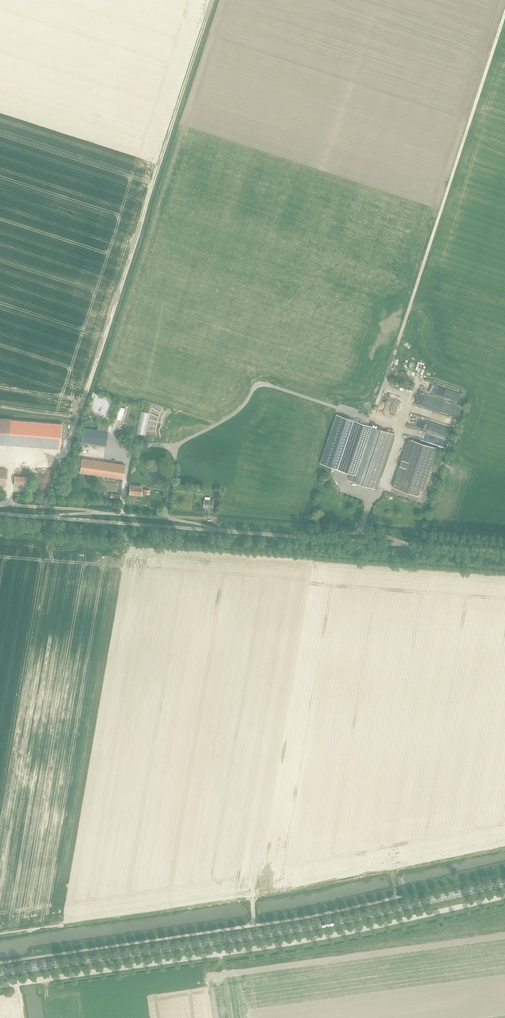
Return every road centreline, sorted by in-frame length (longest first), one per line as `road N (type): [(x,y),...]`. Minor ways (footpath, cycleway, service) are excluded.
road 1 (secondary): [(0,972),(338,921),(504,882)]
road 2 (unclassified): [(0,985),(326,937),(504,896)]
road 3 (track): [(504,14),(385,382),(409,400),(398,429)]
road 4 (unclassified): [(394,898),(0,962)]
road 5 (unclassified): [(504,552),(219,530)]
road 6 (residential): [(219,530),(102,512),(48,517)]
road 7 (unclassified): [(219,530),(48,517)]

